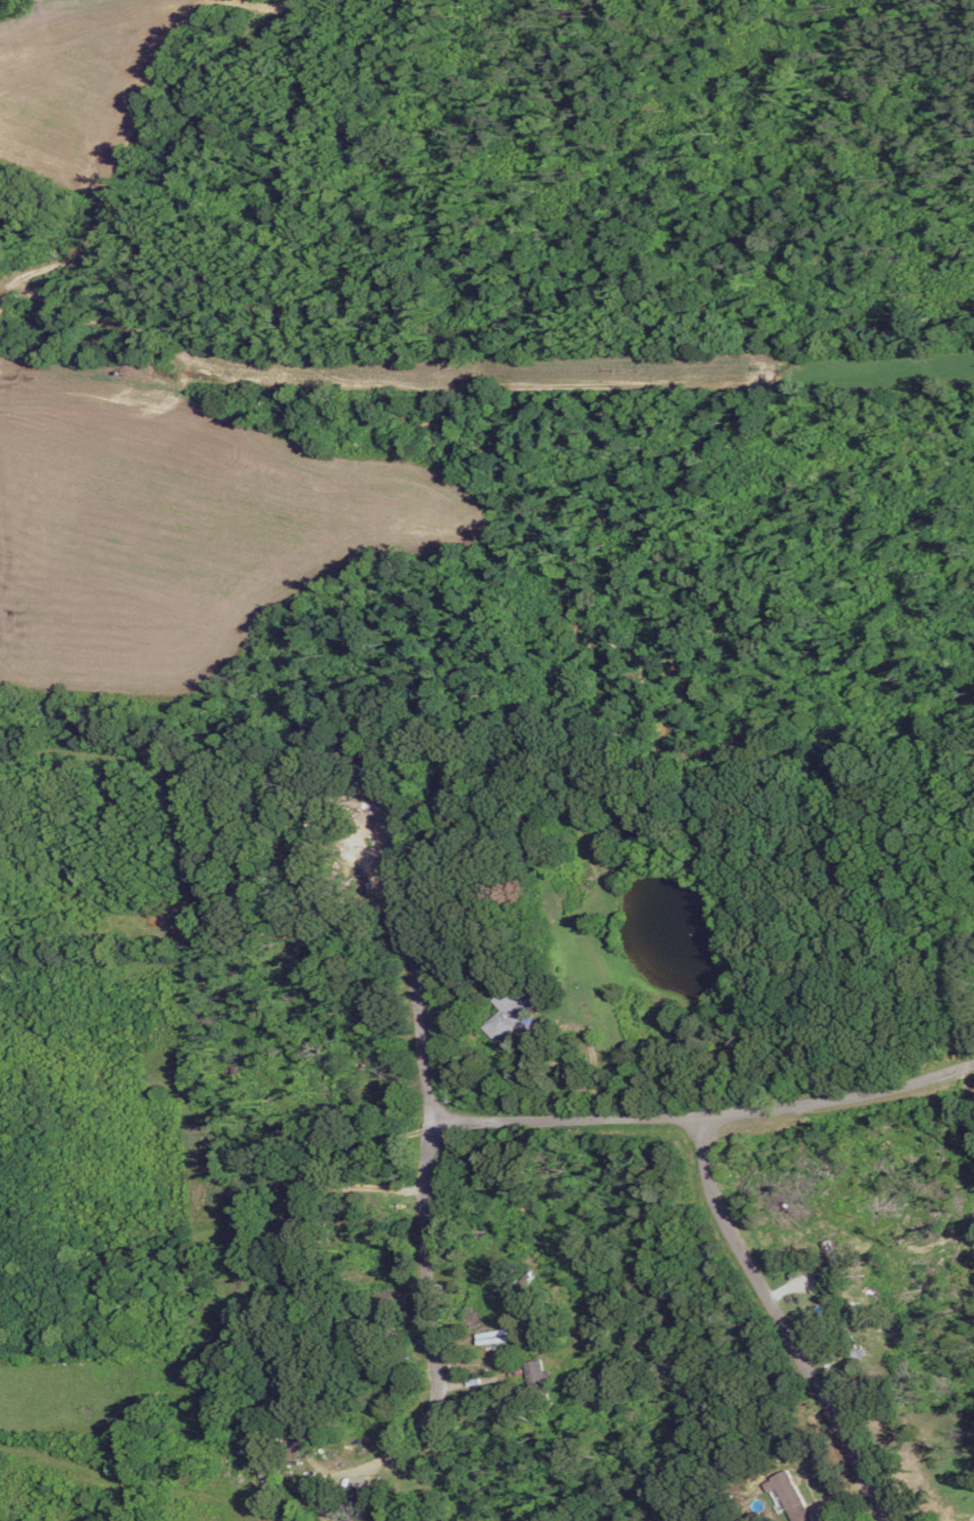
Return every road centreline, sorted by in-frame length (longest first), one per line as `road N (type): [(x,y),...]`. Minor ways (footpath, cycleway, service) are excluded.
road 1 (residential): [(884,1520),(711,1193),(704,1116)]
road 2 (residential): [(383,808),(424,1126)]
road 3 (residential): [(704,1116),(424,1126)]
road 4 (residential): [(704,1116),(869,1098),(973,1065)]
road 5 (residential): [(424,1126),(430,1363)]

